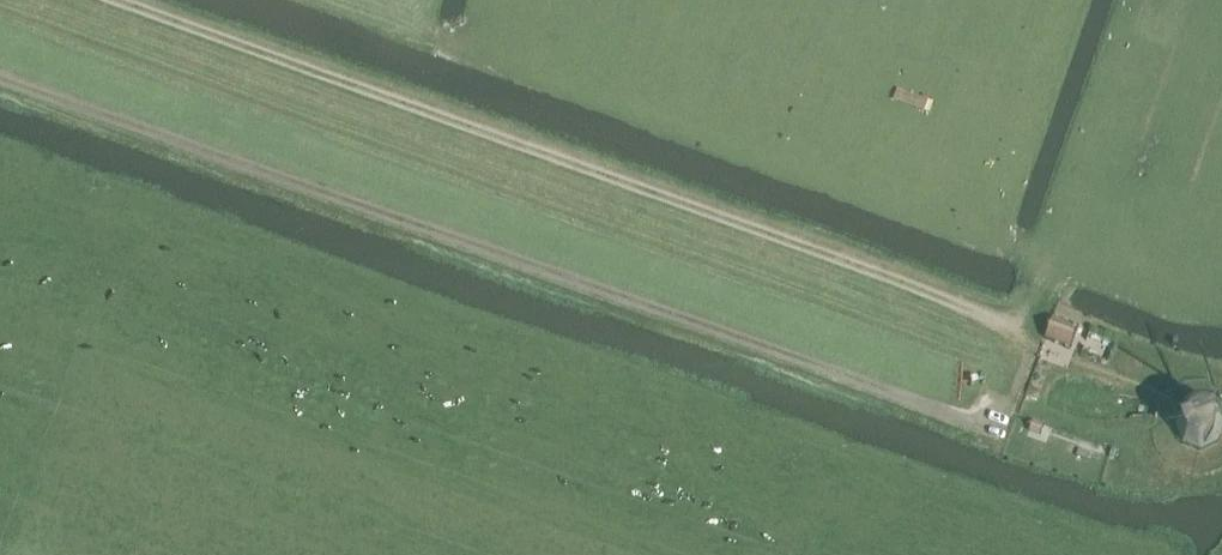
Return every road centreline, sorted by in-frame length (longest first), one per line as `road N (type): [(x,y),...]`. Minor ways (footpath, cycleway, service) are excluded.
road 1 (track): [(1012,406),(985,427),(0,78)]
road 2 (track): [(119,0),(1008,326),(1045,263)]

